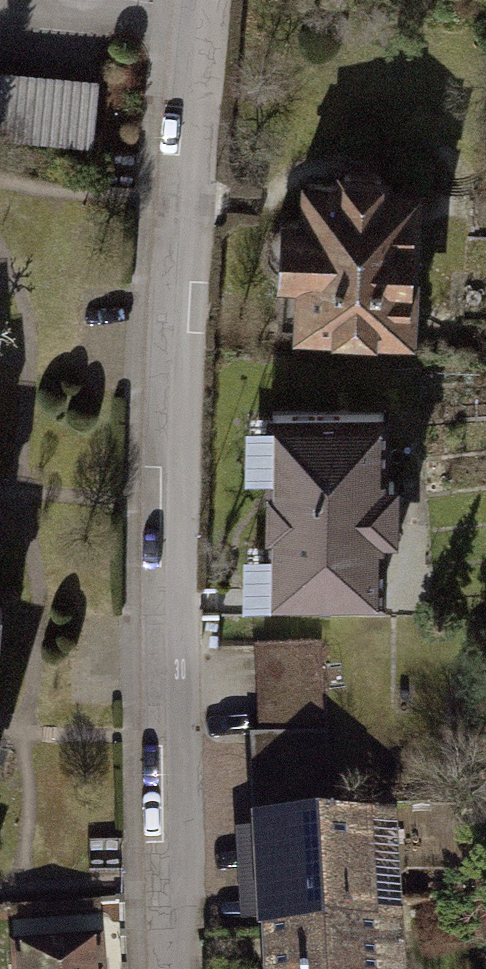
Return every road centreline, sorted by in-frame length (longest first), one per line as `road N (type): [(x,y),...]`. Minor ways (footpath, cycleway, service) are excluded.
road 1 (residential): [(198,46),(173,470),(180,968)]
road 2 (residential): [(198,46),(0,18)]

